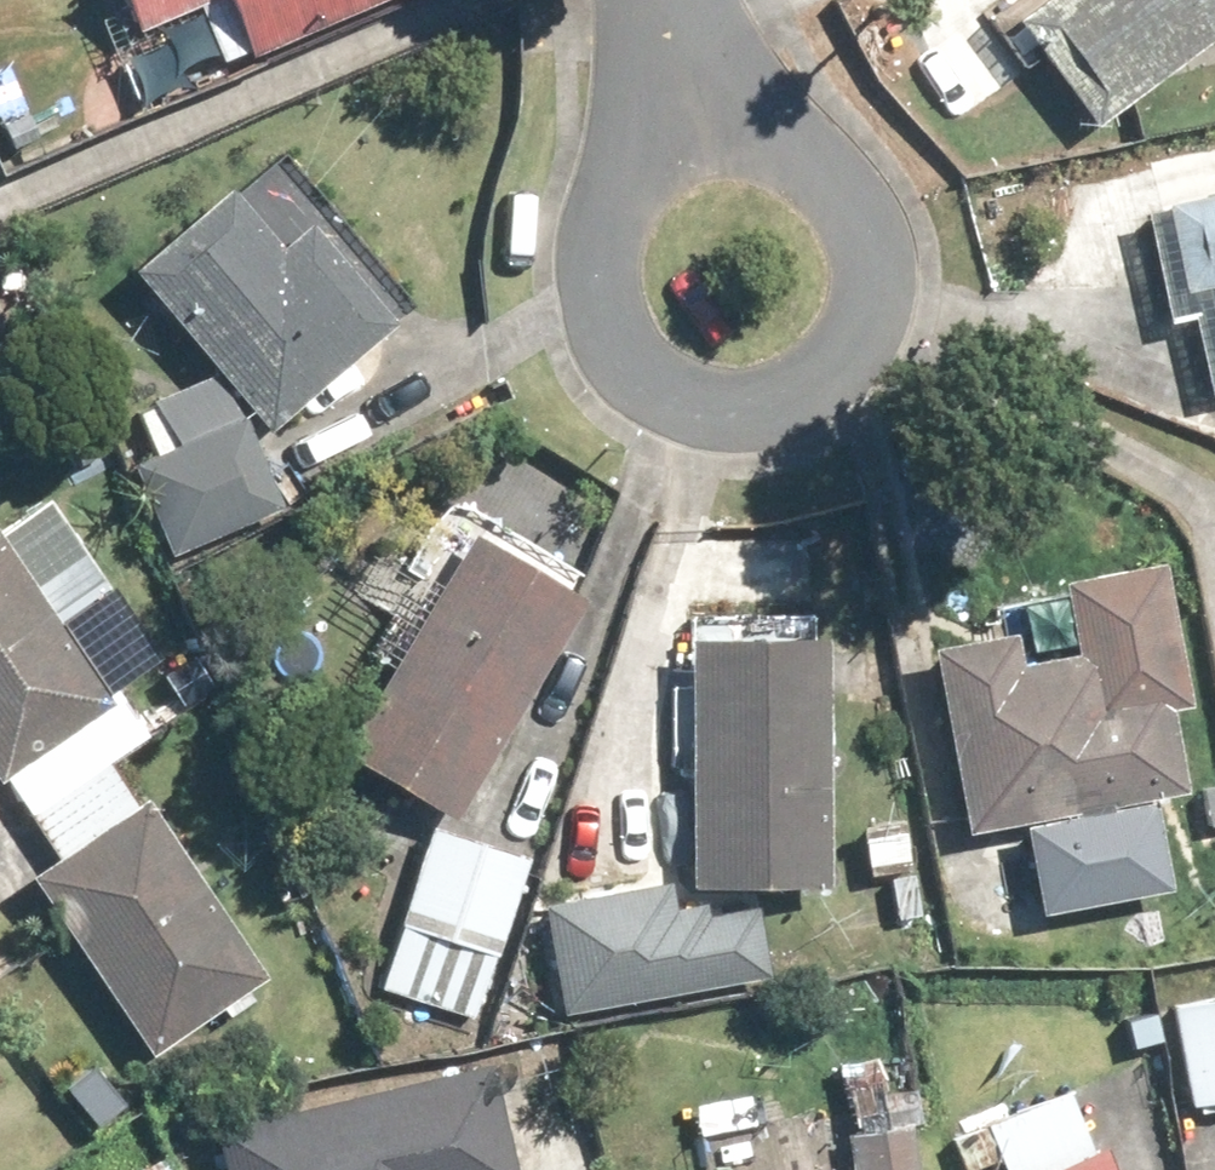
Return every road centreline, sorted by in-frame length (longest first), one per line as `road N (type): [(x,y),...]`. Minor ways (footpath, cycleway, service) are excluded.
road 1 (residential): [(680,0),(606,142),(594,244),(600,311),(643,364),(722,391),(810,352),(844,288),(837,214),(818,142),(747,51)]

